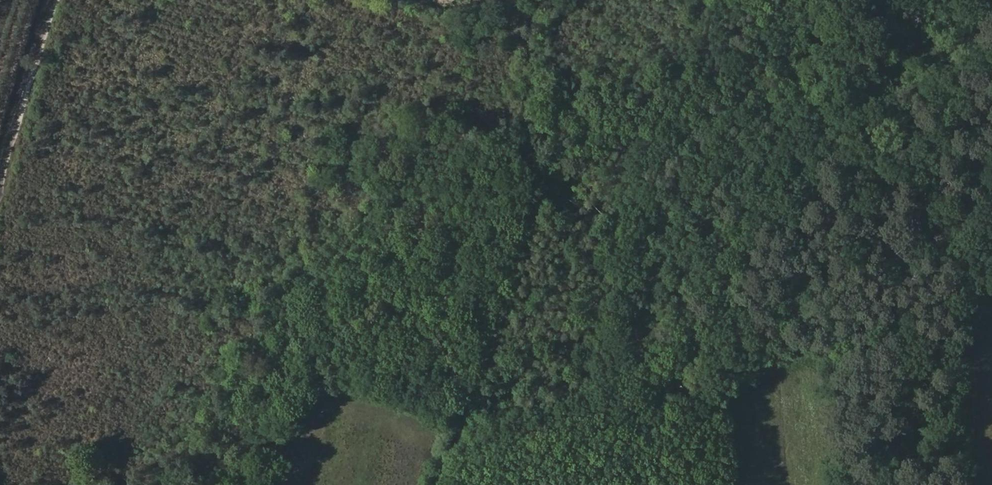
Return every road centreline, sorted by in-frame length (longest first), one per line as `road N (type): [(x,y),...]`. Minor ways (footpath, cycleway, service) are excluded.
road 1 (track): [(474,384),(991,281)]
road 2 (track): [(440,484),(536,216),(537,25),(545,0)]
road 3 (track): [(0,186),(54,0)]

